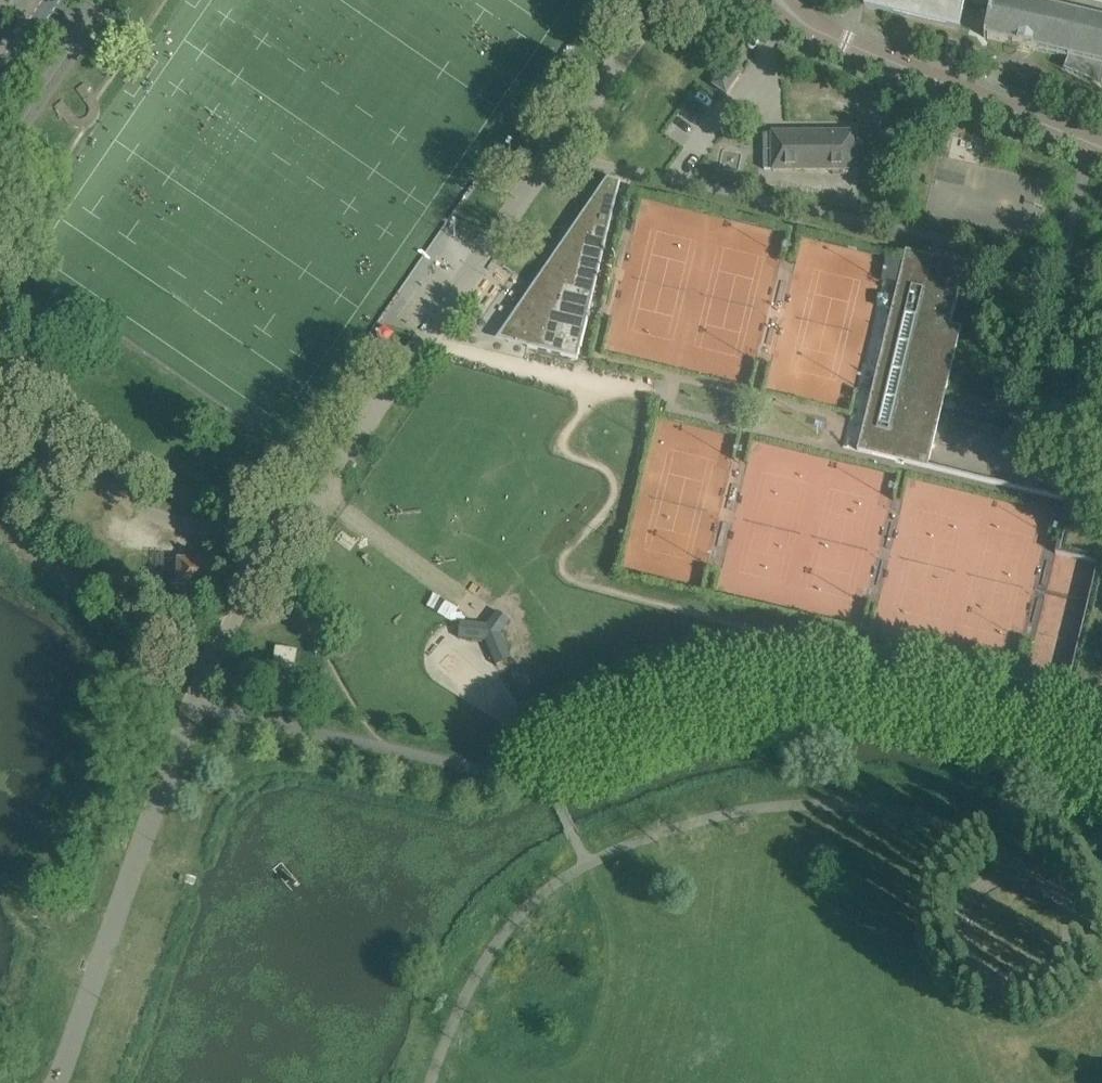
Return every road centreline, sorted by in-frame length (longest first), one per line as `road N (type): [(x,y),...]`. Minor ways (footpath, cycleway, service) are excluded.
road 1 (residential): [(1101,146),(846,43),(782,0)]

